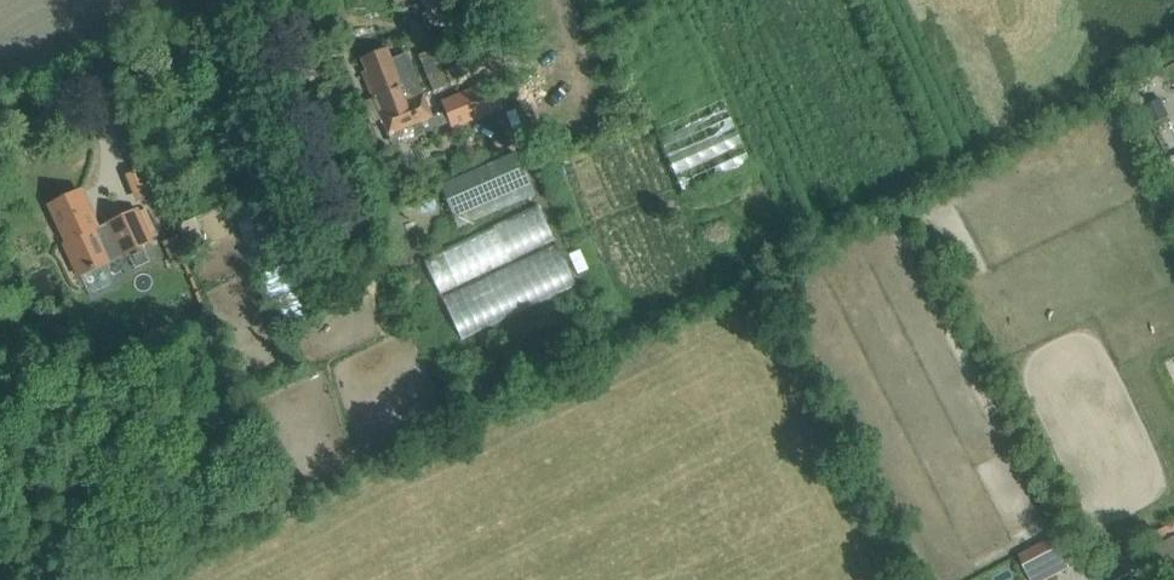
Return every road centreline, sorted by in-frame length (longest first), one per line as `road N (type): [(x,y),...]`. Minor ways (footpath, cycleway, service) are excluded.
road 1 (unclassified): [(0,114),(245,0)]

